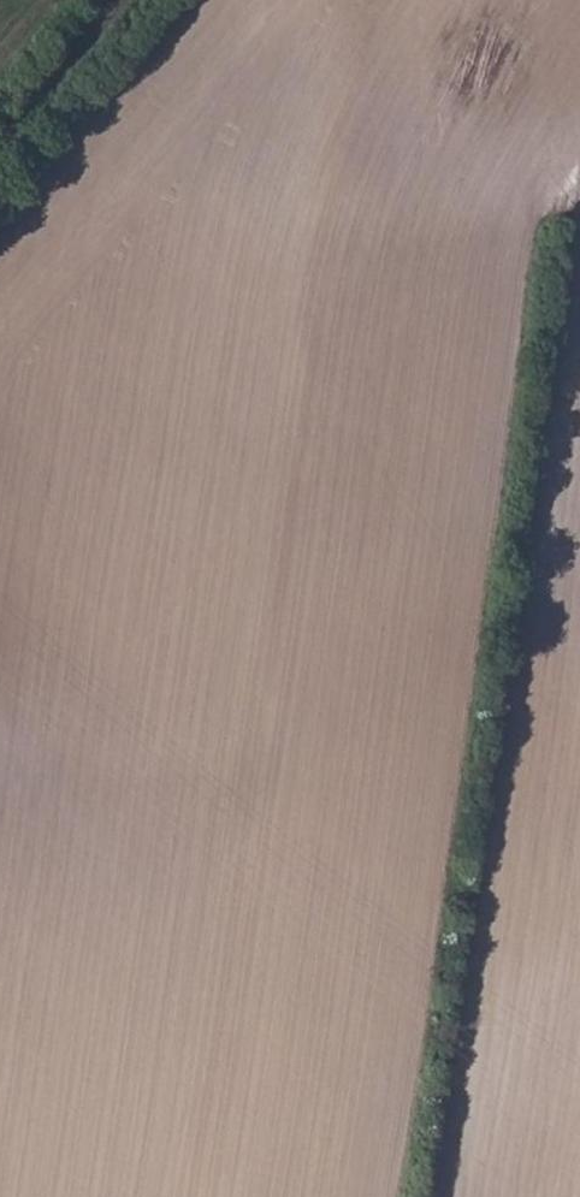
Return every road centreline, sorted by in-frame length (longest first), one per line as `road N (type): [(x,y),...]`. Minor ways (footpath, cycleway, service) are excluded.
road 1 (track): [(0,158),(138,0)]

